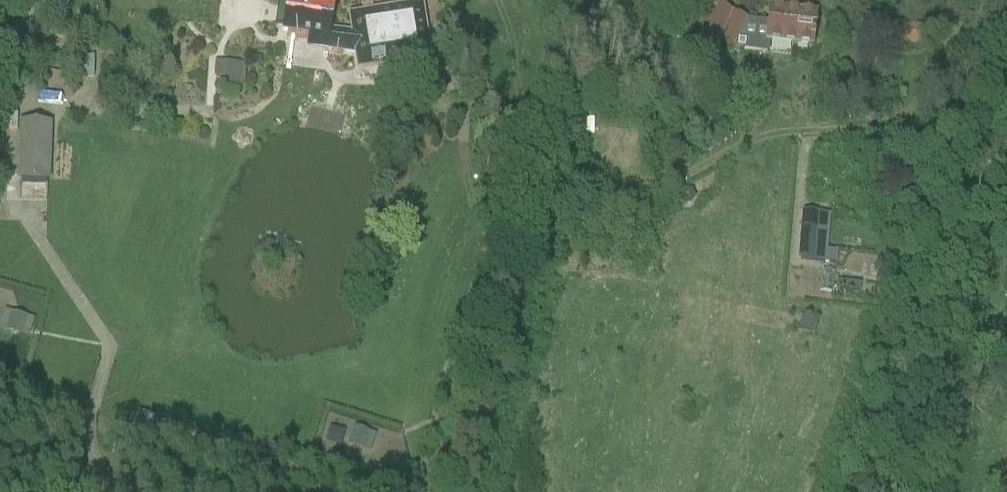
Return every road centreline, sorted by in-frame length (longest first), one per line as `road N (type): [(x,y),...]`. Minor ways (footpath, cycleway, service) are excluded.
road 1 (track): [(891,491),(1006,98)]

